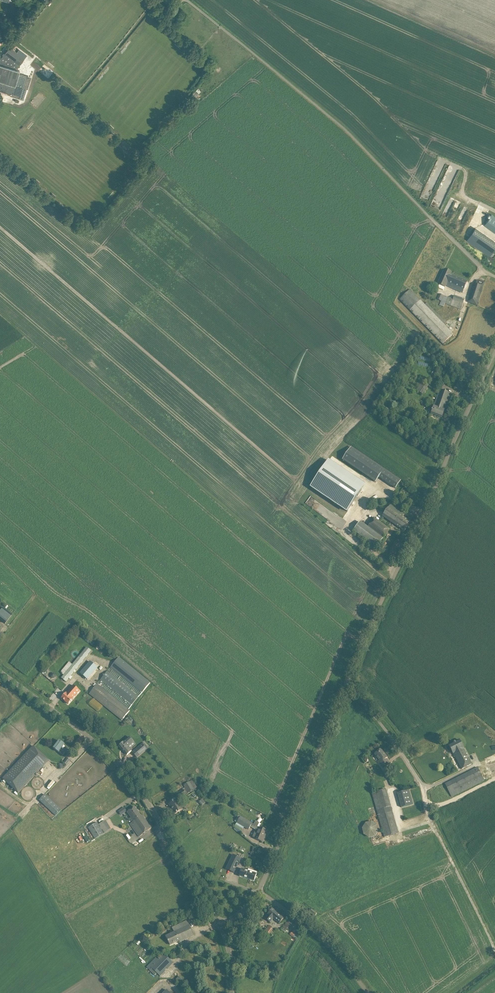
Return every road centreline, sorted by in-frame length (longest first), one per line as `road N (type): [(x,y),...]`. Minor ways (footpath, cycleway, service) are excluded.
road 1 (unclassified): [(347,682),(494,351)]
road 2 (unclassified): [(219,924),(115,758),(0,669)]
road 3 (unclassified): [(259,894),(347,682)]
road 4 (unclassified): [(431,819),(423,786),(347,682)]
road 5 (unclassified): [(367,992),(333,949),(259,894)]

